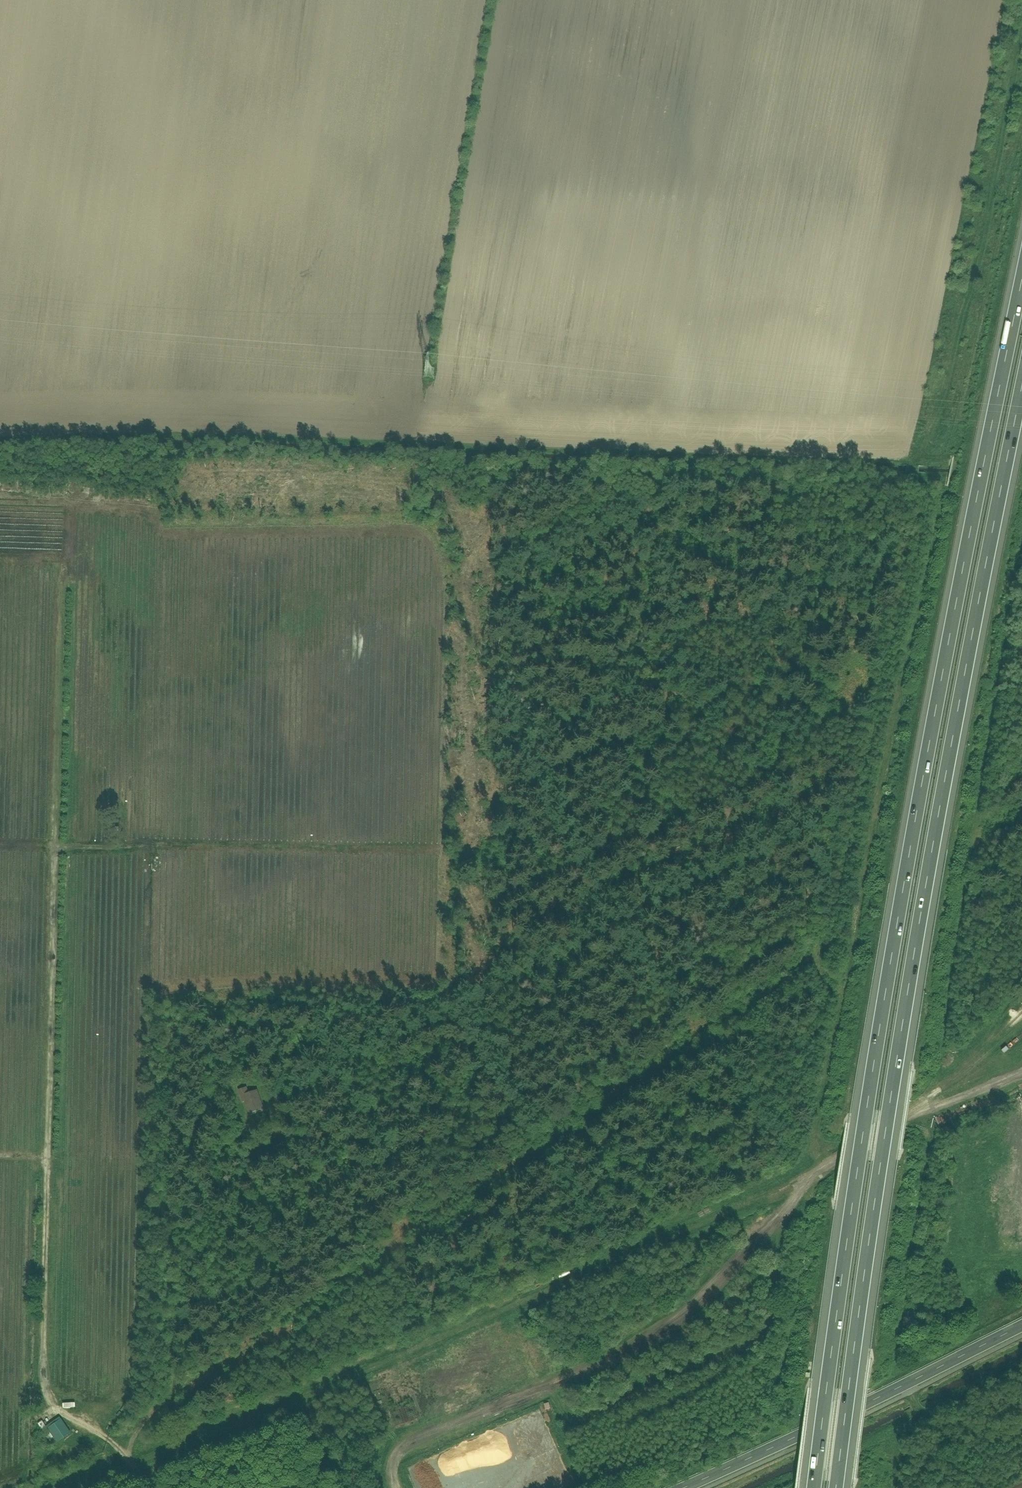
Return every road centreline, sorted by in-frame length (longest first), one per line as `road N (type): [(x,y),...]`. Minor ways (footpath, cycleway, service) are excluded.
road 1 (motorway): [(1021,281),(907,864),(814,1487)]
road 2 (motorway): [(836,1487),(917,934),(1021,386)]
road 3 (track): [(1021,1083),(917,1123),(797,1193),(668,1332),(404,1448),(392,1466),(397,1487)]
road 4 (tertiary): [(685,1487),(1021,1324)]
road 5 (track): [(776,1487),(904,1430),(920,1414)]

